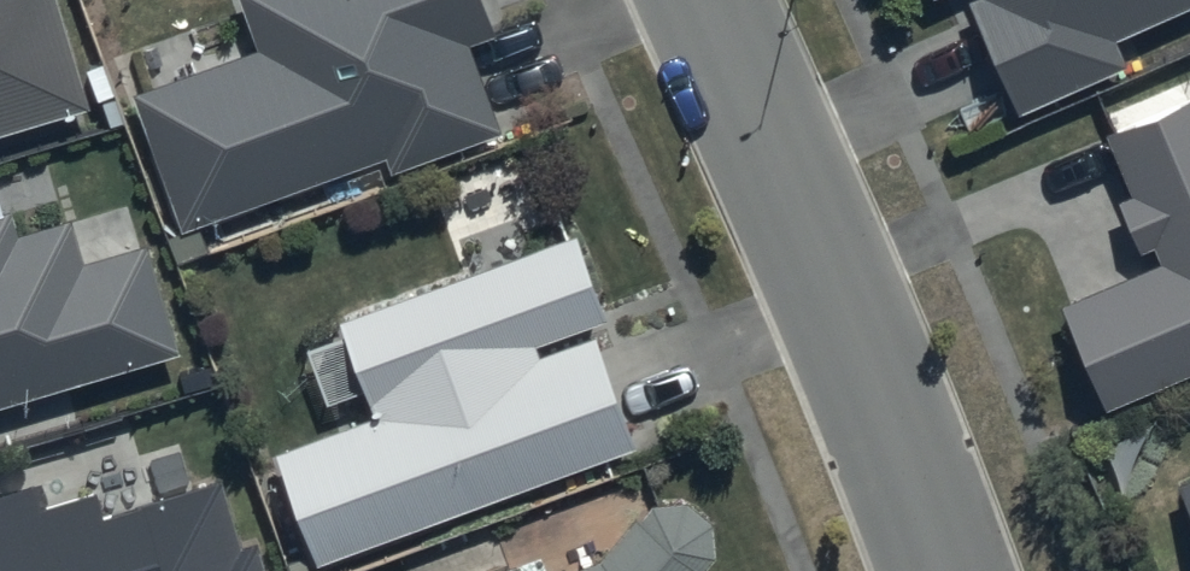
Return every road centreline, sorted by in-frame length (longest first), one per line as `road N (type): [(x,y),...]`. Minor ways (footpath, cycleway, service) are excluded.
road 1 (tertiary): [(945,570),(902,453),(703,0)]

